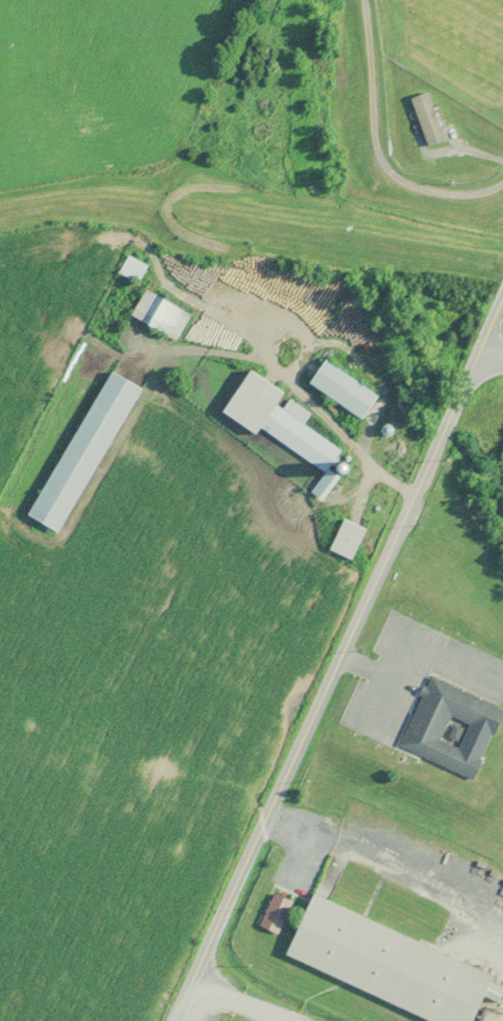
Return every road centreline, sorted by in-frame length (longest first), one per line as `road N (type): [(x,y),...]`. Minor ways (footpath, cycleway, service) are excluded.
road 1 (residential): [(176,1020),(502,292)]

